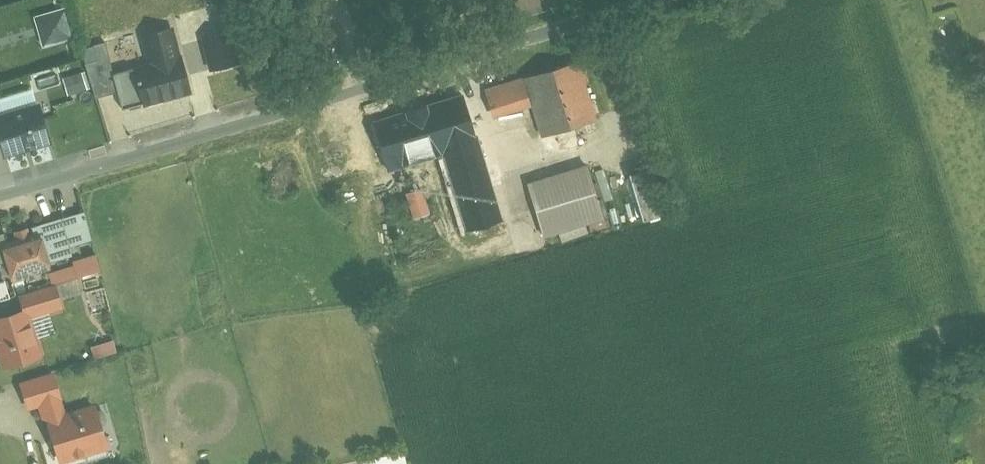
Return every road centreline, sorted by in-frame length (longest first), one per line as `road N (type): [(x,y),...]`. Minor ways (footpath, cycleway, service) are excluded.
road 1 (unclassified): [(0,192),(630,0)]

